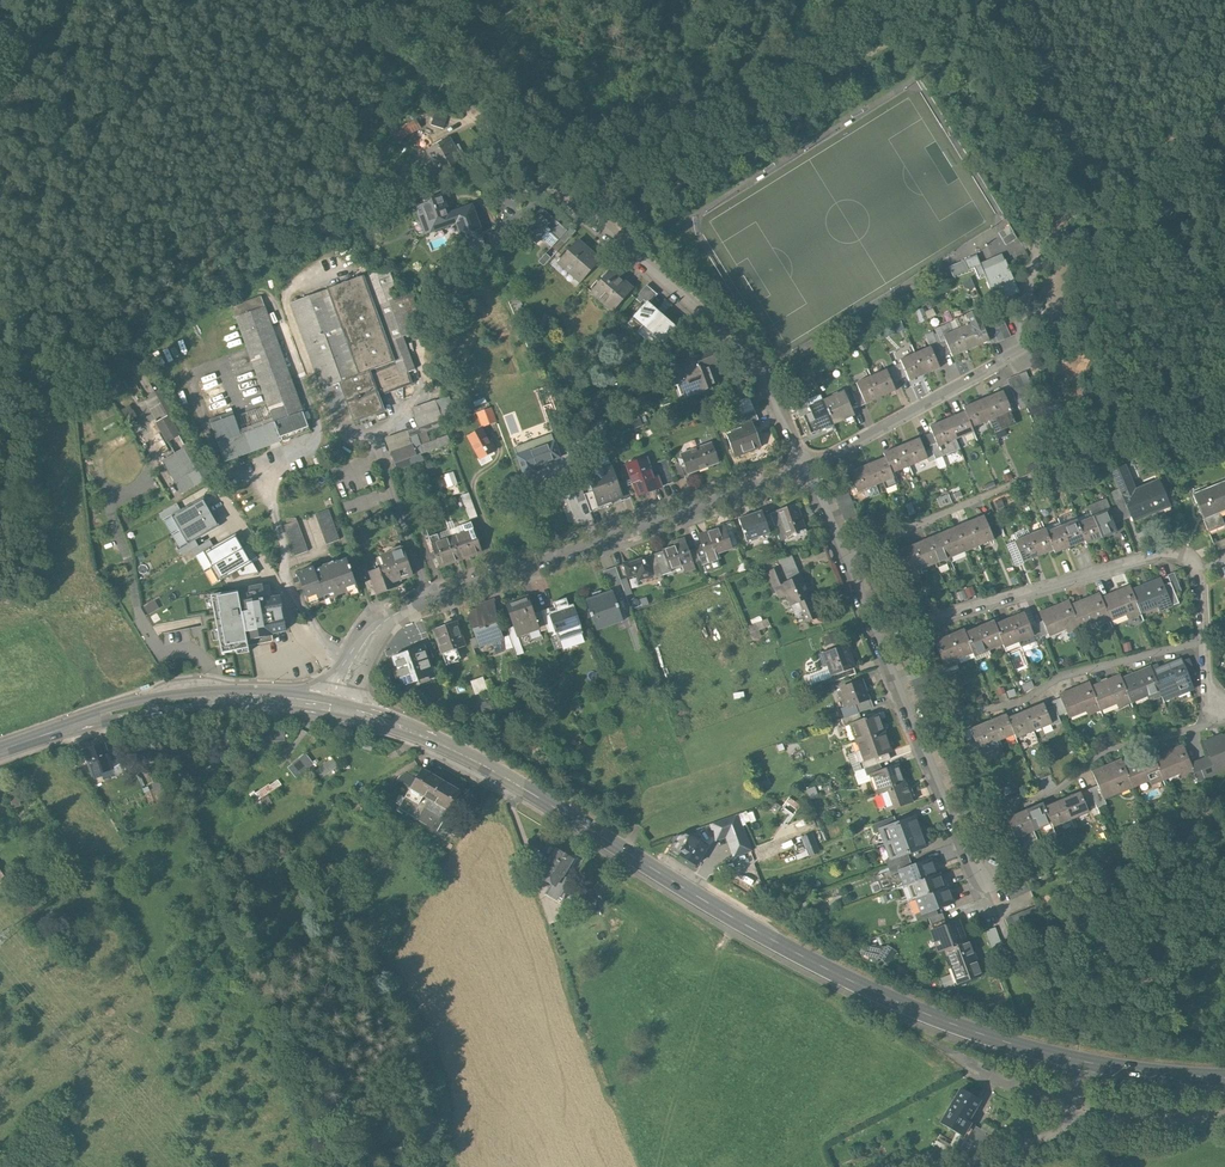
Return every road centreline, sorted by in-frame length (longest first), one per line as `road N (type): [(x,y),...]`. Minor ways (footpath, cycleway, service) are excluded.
road 1 (primary): [(1224,1078),(1089,1063),(923,1013),(774,942),(480,761),(336,707)]
road 2 (residential): [(336,707),(364,643),(399,612),(806,468)]
road 3 (residential): [(806,468),(754,363),(479,106)]
road 4 (residential): [(875,635),(1167,553),(1196,565),(1203,641)]
road 5 (residential): [(806,468),(1017,356),(1015,324),(1044,237)]
road 6 (primary): [(336,707),(208,695),(151,702),(0,752)]
road 7 (residential): [(912,726),(1030,699),(1057,678),(1203,641)]
road 8 (residential): [(951,815),(1057,790),(1104,751),(1207,724),(1209,707)]
road 9 (residential): [(843,554),(1057,467)]
road 10 (track): [(1224,102),(1050,223),(1044,237)]
road 11 (track): [(1057,467),(1224,382)]
road 12 (track): [(1068,1006),(1224,960)]
road 13 (track): [(993,905),(1031,990),(1045,1003),(1068,1006)]
road 14 (track): [(88,0),(0,98)]

